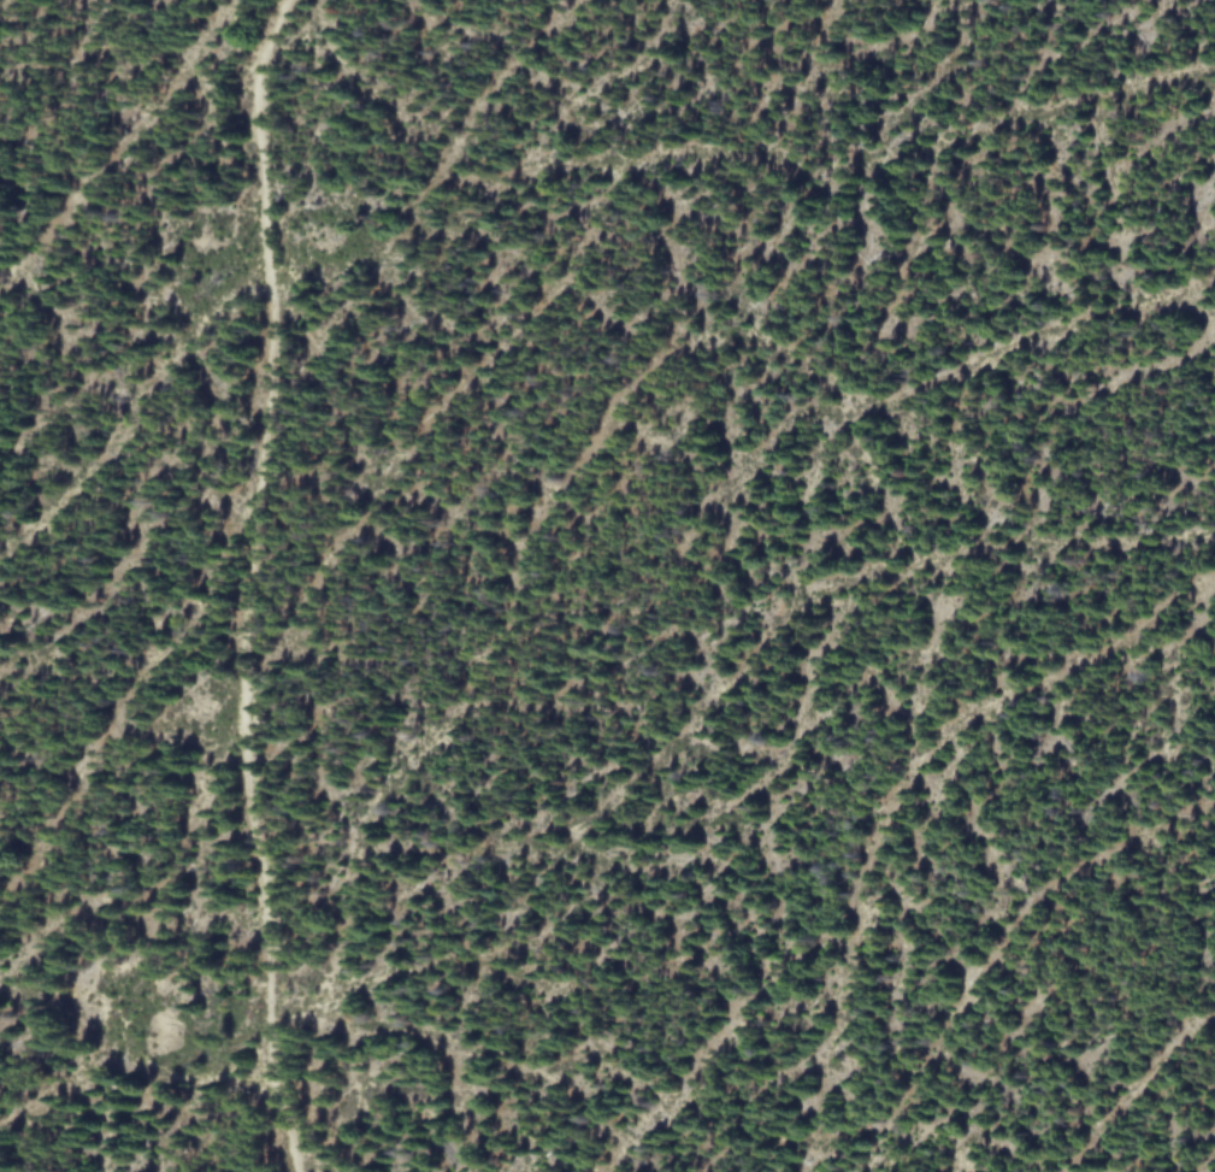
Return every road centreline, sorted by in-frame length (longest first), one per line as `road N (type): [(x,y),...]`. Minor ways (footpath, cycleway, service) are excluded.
road 1 (track): [(290,0),(260,72),(267,312),(246,730),(266,899),(275,1080),(293,1171)]

